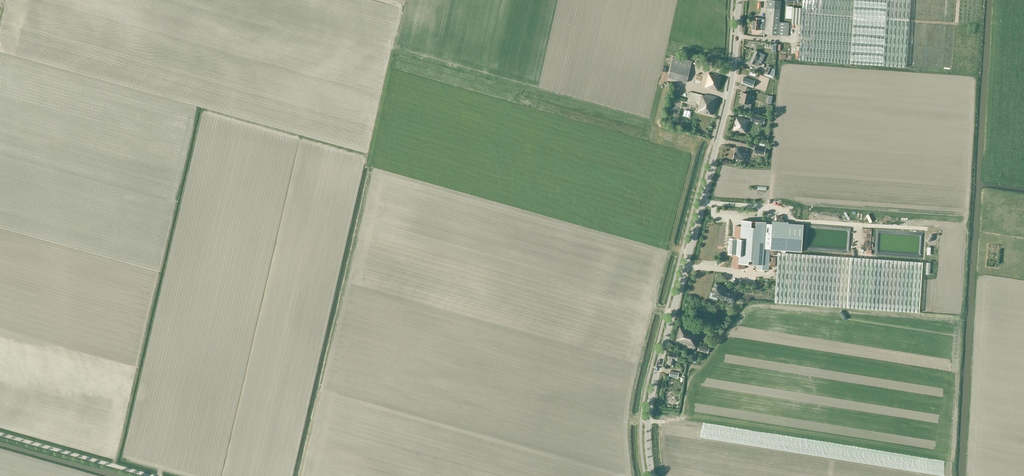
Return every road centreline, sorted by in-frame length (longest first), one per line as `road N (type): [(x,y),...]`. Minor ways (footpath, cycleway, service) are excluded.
road 1 (tertiary): [(653,475),(649,410),(728,100),(739,0)]
road 2 (unclassified): [(148,475),(0,435)]

